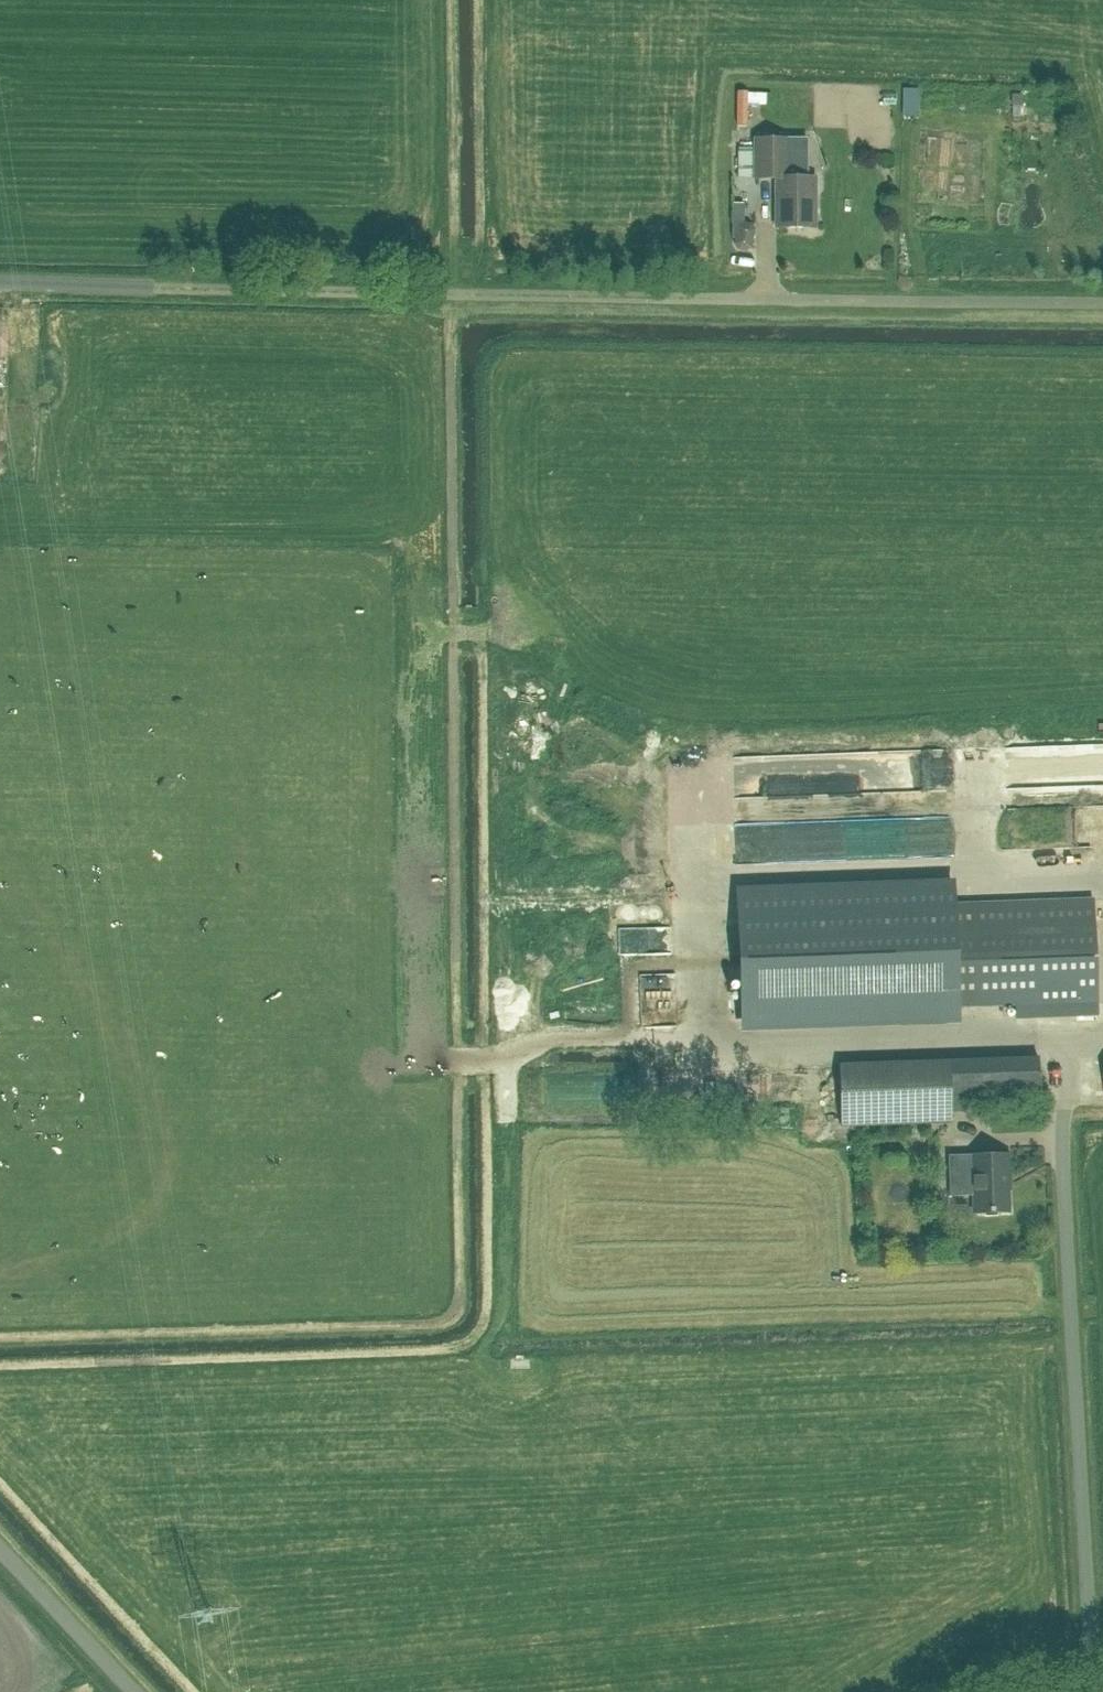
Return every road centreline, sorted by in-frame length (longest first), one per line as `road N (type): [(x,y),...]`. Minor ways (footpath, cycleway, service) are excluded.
road 1 (unclassified): [(1102,297),(0,279)]
road 2 (unclassified): [(1091,1685),(1060,1137),(1066,1111)]
road 3 (unclassified): [(134,1691),(0,1549)]

